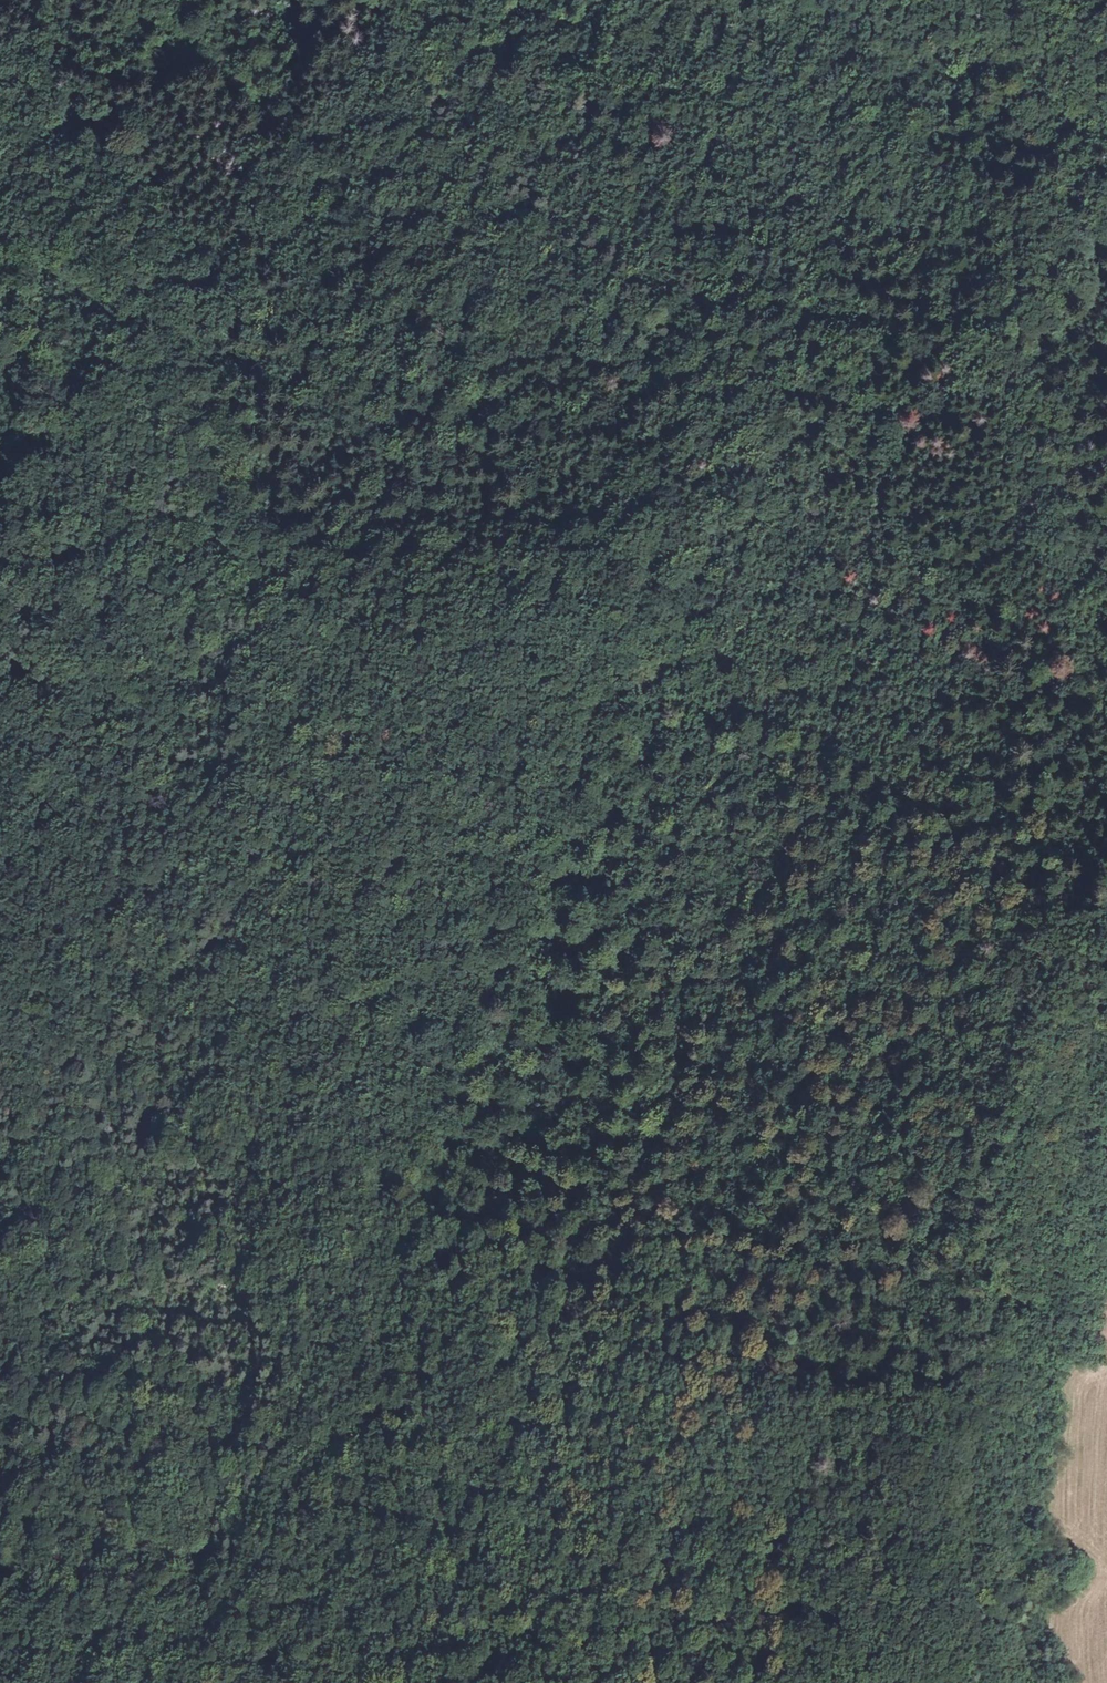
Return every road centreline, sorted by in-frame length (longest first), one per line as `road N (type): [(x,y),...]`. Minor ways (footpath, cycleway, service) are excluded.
road 1 (track): [(1072,182),(1024,213),(1014,309),(968,363),(850,417),(769,479),(712,560),(510,1032)]
road 2 (track): [(313,24),(291,82),(304,147),(289,189),(212,286),(155,307),(144,319),(140,379)]
road 3 (track): [(1072,182),(1083,126),(1040,75),(1015,0)]

